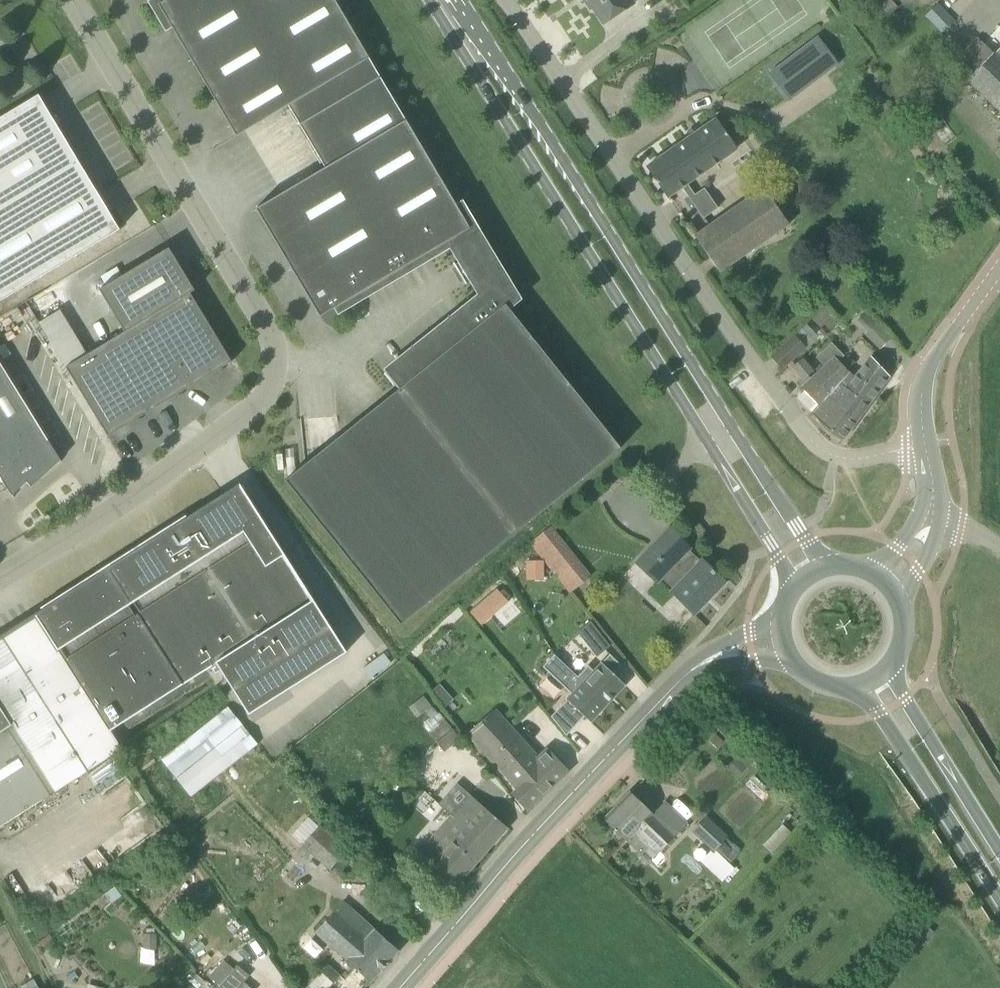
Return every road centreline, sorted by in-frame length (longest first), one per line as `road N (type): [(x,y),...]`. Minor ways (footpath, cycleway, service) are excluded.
road 1 (unclassified): [(0,579),(254,411),(276,371),(269,331),(72,0)]
road 2 (secondary): [(429,0),(792,591)]
road 3 (secondary): [(828,565),(733,429),(465,0)]
road 4 (unclassified): [(924,444),(835,456),(791,417),(510,0)]
road 5 (tertiary): [(400,987),(666,695)]
road 6 (secondary): [(860,685),(999,903)]
road 7 (secondary): [(999,848),(888,668)]
road 8 (tertiary): [(924,444),(923,383),(982,292)]
road 9 (tertiary): [(782,623),(694,660),(666,695)]
road 10 (tertiary): [(666,695),(716,667),(791,658)]

